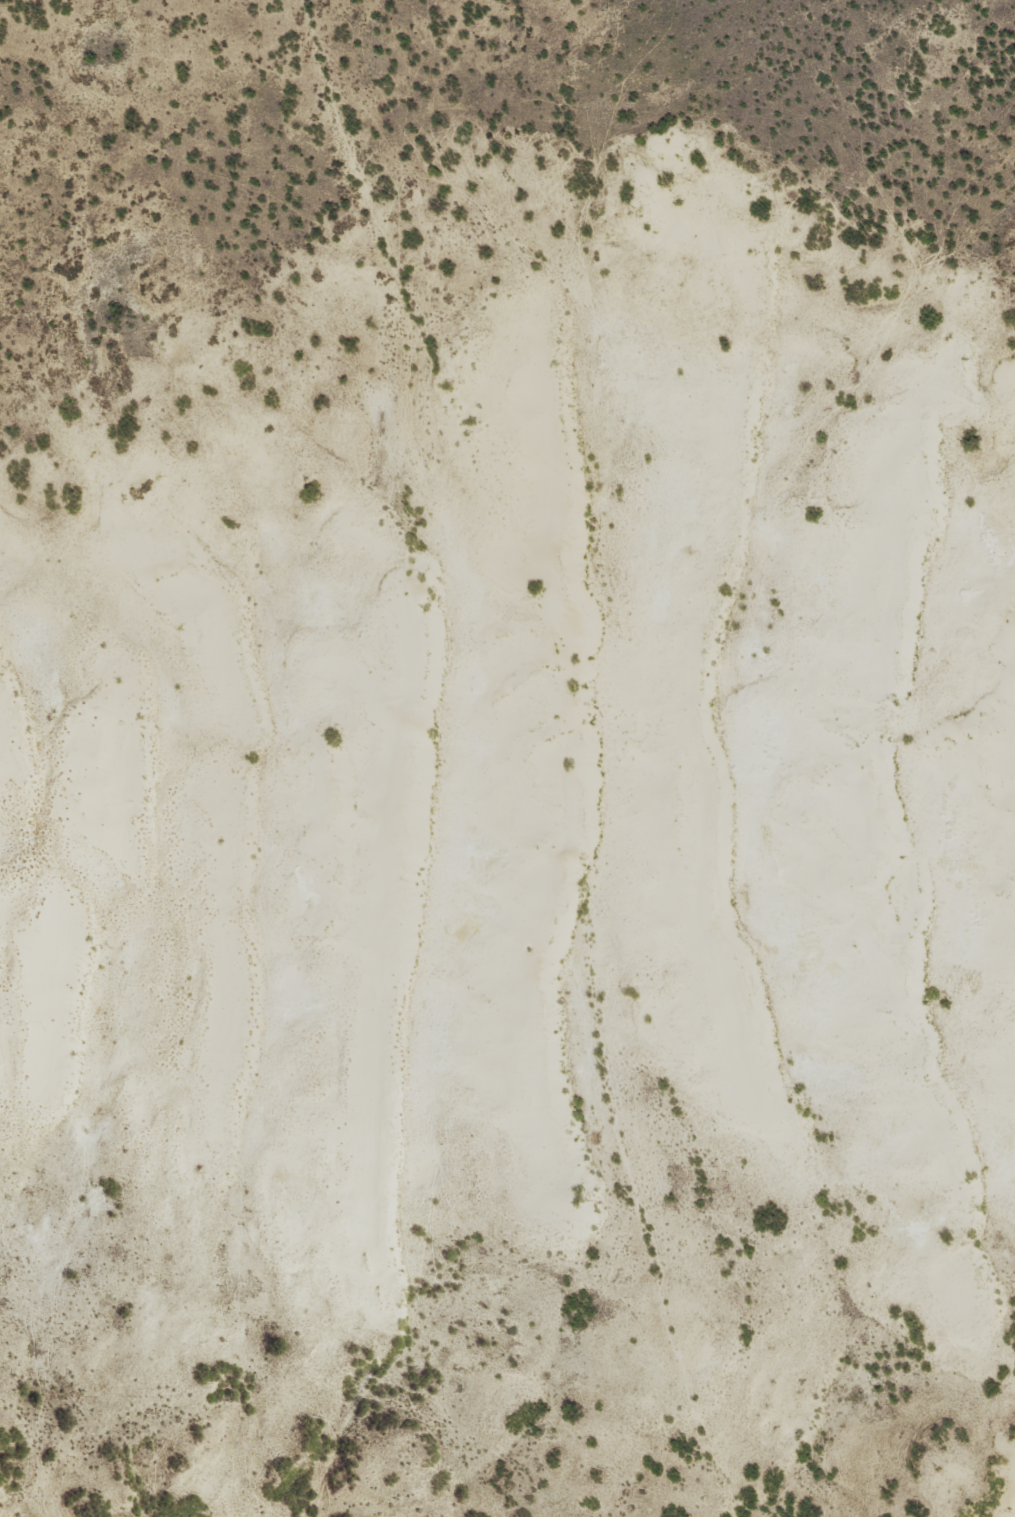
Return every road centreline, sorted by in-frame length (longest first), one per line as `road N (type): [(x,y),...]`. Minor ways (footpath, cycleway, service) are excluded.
road 1 (track): [(374,212),(329,108),(303,0)]

